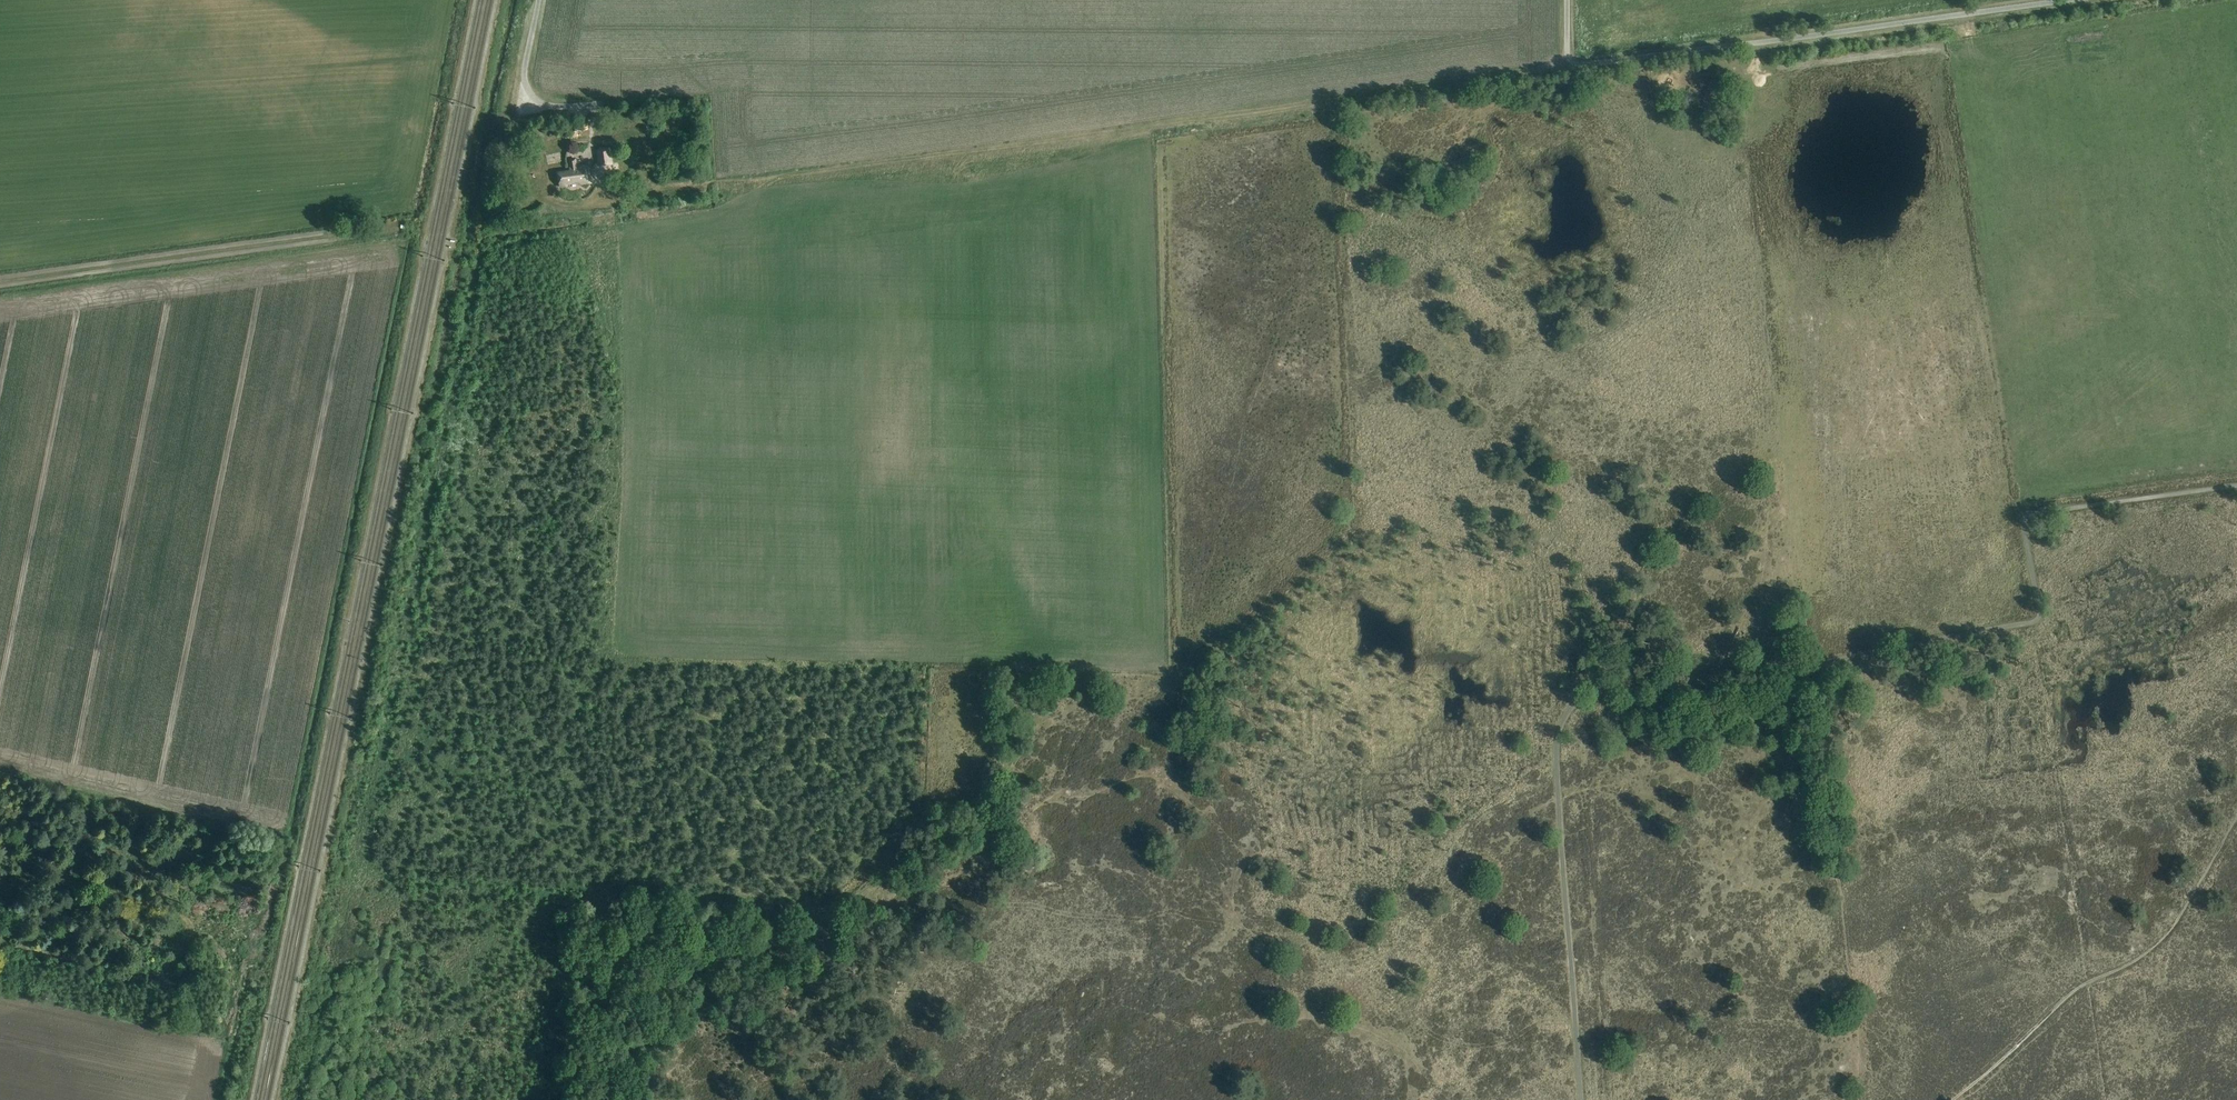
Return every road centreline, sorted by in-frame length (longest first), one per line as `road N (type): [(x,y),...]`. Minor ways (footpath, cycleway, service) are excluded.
road 1 (track): [(1572,63),(726,186),(716,91),(571,105)]
road 2 (track): [(2236,818),(2161,941),(2068,997),(1954,1099)]
road 3 (unclassified): [(539,0),(524,73),(527,101),(571,105)]

